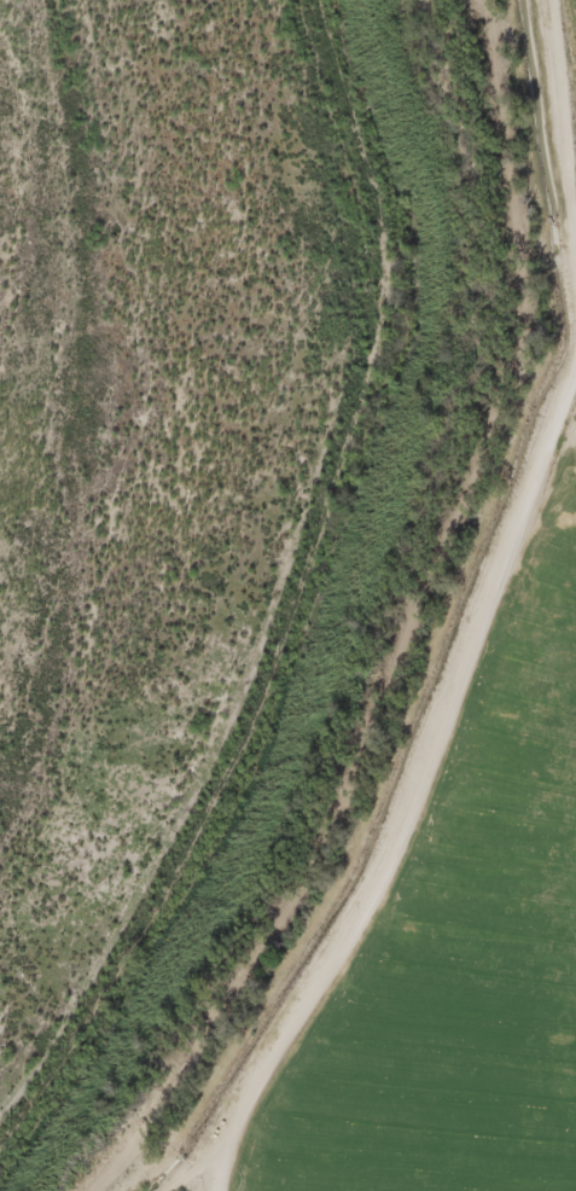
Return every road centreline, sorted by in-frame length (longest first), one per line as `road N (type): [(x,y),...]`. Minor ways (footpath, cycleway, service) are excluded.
road 1 (residential): [(0,1161),(70,1063),(244,771),(397,326),(394,246),(329,0)]
road 2 (track): [(575,387),(449,722),(361,925),(272,1067),(229,1157),(229,1190)]
road 3 (track): [(547,0),(575,201)]

